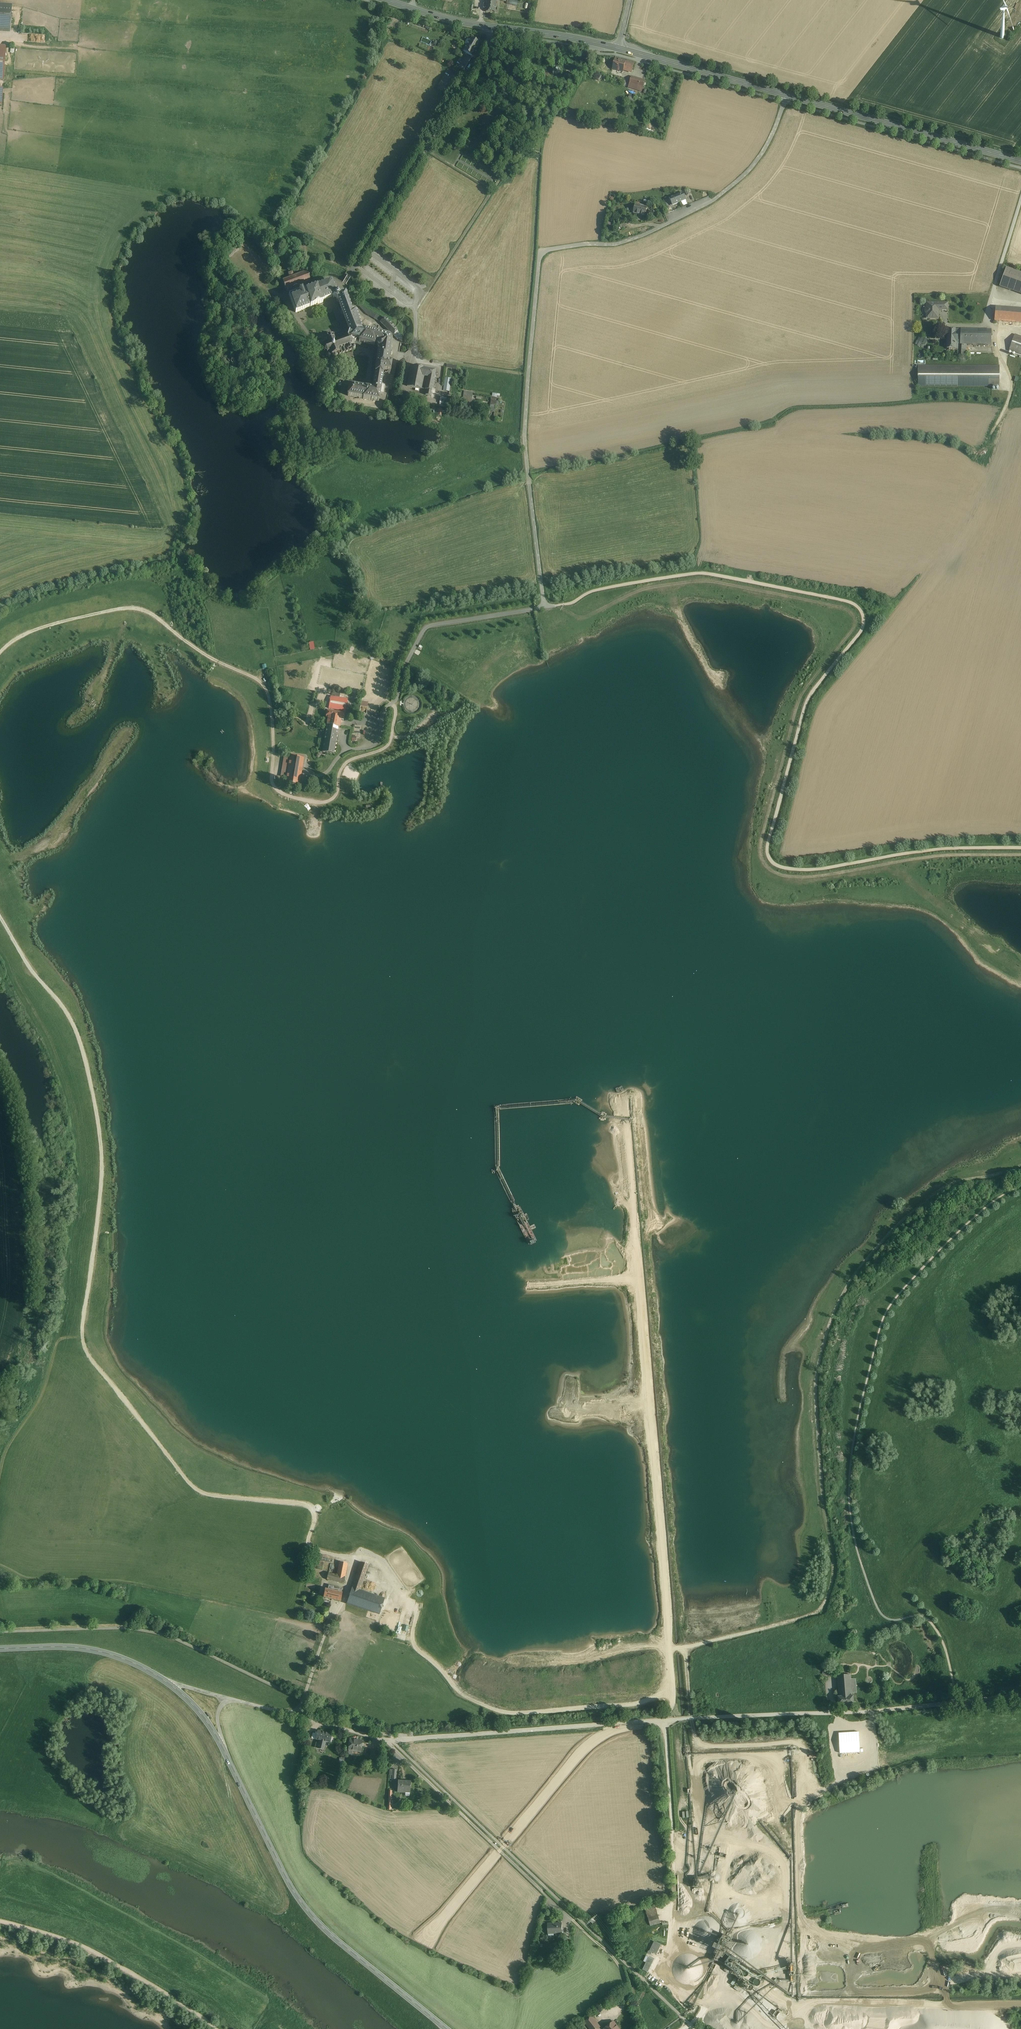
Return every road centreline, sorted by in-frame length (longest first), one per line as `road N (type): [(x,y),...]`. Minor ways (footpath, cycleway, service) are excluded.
road 1 (track): [(667,1720),(670,1649),(606,887),(592,878)]
road 2 (track): [(562,608),(588,617),(641,590),(703,580),(849,611),(853,626),(795,712),(763,860),(776,873),(804,878),(934,856),(1020,855)]
road 3 (track): [(1020,1185),(952,1238),(888,1309),(853,1447),(853,1526),(871,1593),(890,1621),(930,1622),(958,1701)]
road 4 (track): [(317,807),(283,796),(273,784),(265,687),(151,614),(126,609),(58,623),(0,653)]
road 5 (secondary): [(618,49),(1020,161)]
road 6 (track): [(673,1687),(638,1704),(516,1714),(491,1708),(463,1694),(419,1649),(417,1610),(384,1567),(350,1556)]
road 7 (unclassified): [(242,1700),(394,1740),(632,1723)]
road 8 (track): [(385,1740),(614,1957),(628,1995),(615,2014)]
road 9 (unclassified): [(632,1723),(613,1727),(570,1764),(392,1985)]
road 10 (track): [(684,2028),(706,2009),(762,2003),(1020,2004)]
road 11 (track): [(305,1576),(302,1593),(282,1613),(134,1582),(0,1576)]
road 12 (tertiary): [(392,1985),(314,1919),(291,1887),(225,1751)]
road 13 (track): [(0,917),(77,1033),(99,1128),(102,1179)]
road 14 (track): [(0,1465),(40,1387),(70,1242)]
road 15 (secondary): [(412,9),(618,49)]
road 16 (tertiary): [(167,1682),(95,1651),(0,1649)]
road 17 (track): [(392,704),(387,746),(347,762),(336,794),(315,813)]
road 18 (track): [(991,449),(1011,395),(1000,333)]

